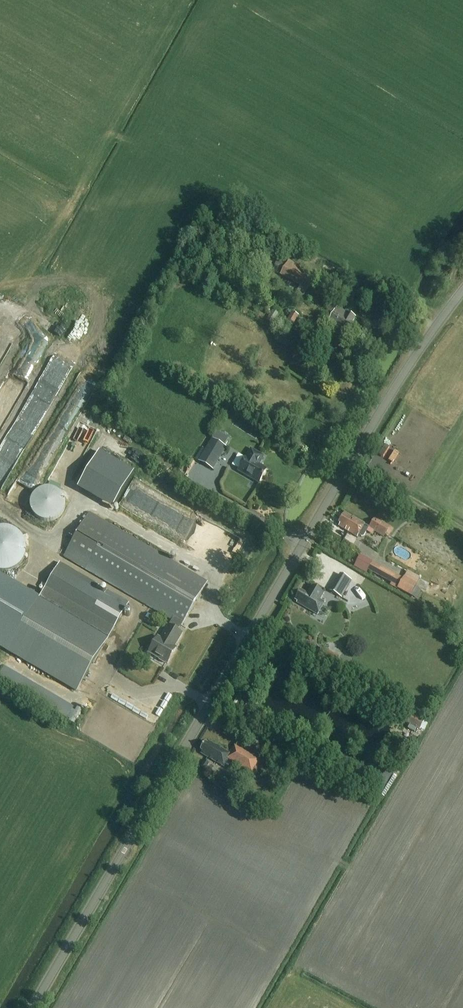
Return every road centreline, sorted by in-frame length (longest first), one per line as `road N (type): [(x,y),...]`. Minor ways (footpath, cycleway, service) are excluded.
road 1 (tertiary): [(32,1007),(392,392),(462,291)]

